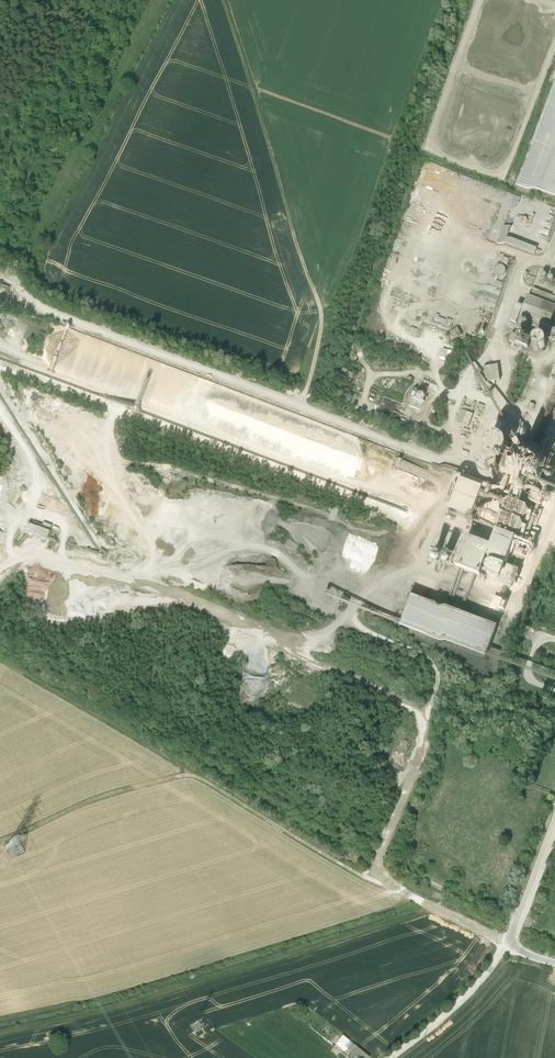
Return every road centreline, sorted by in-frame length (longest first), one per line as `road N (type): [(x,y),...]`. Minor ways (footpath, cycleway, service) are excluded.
road 1 (unclassified): [(511,949),(401,889),(380,865),(418,762),(420,714),(371,684),(291,653)]
road 2 (track): [(224,0),(321,312),(303,406)]
road 3 (track): [(303,406),(25,296),(0,276)]
road 4 (track): [(303,406),(470,469)]
road 5 (unclassified): [(511,949),(387,1057)]

